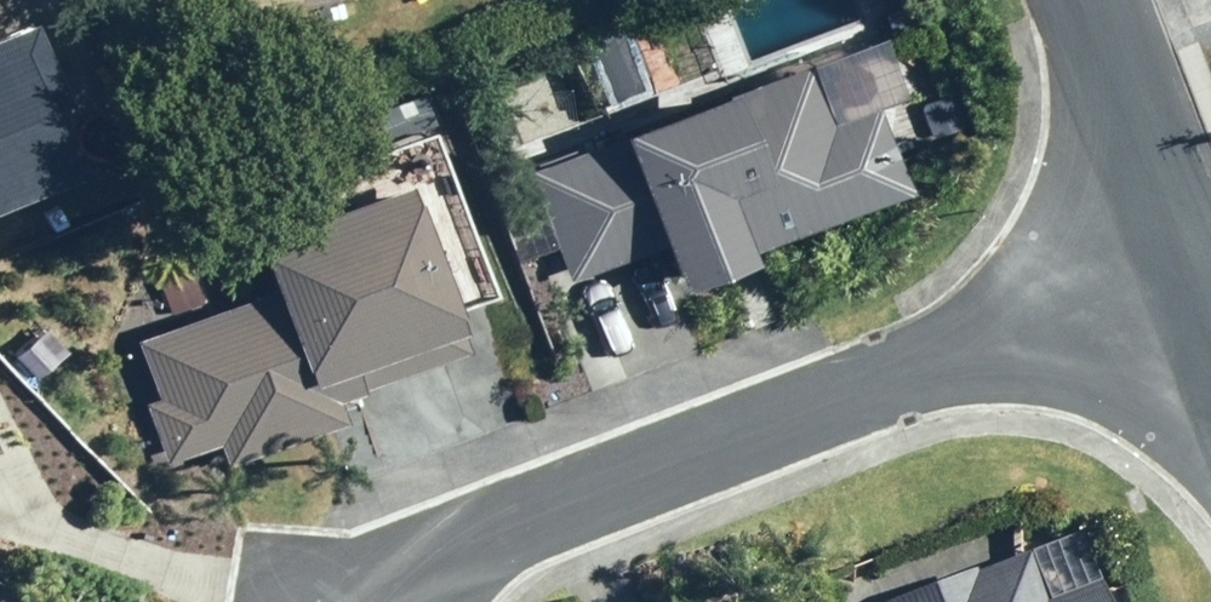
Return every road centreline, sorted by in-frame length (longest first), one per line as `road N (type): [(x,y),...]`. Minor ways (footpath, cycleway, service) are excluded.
road 1 (residential): [(430,557),(1194,271)]
road 2 (residential): [(1194,271),(1080,0)]
road 3 (residential): [(430,557),(332,583),(243,574)]

